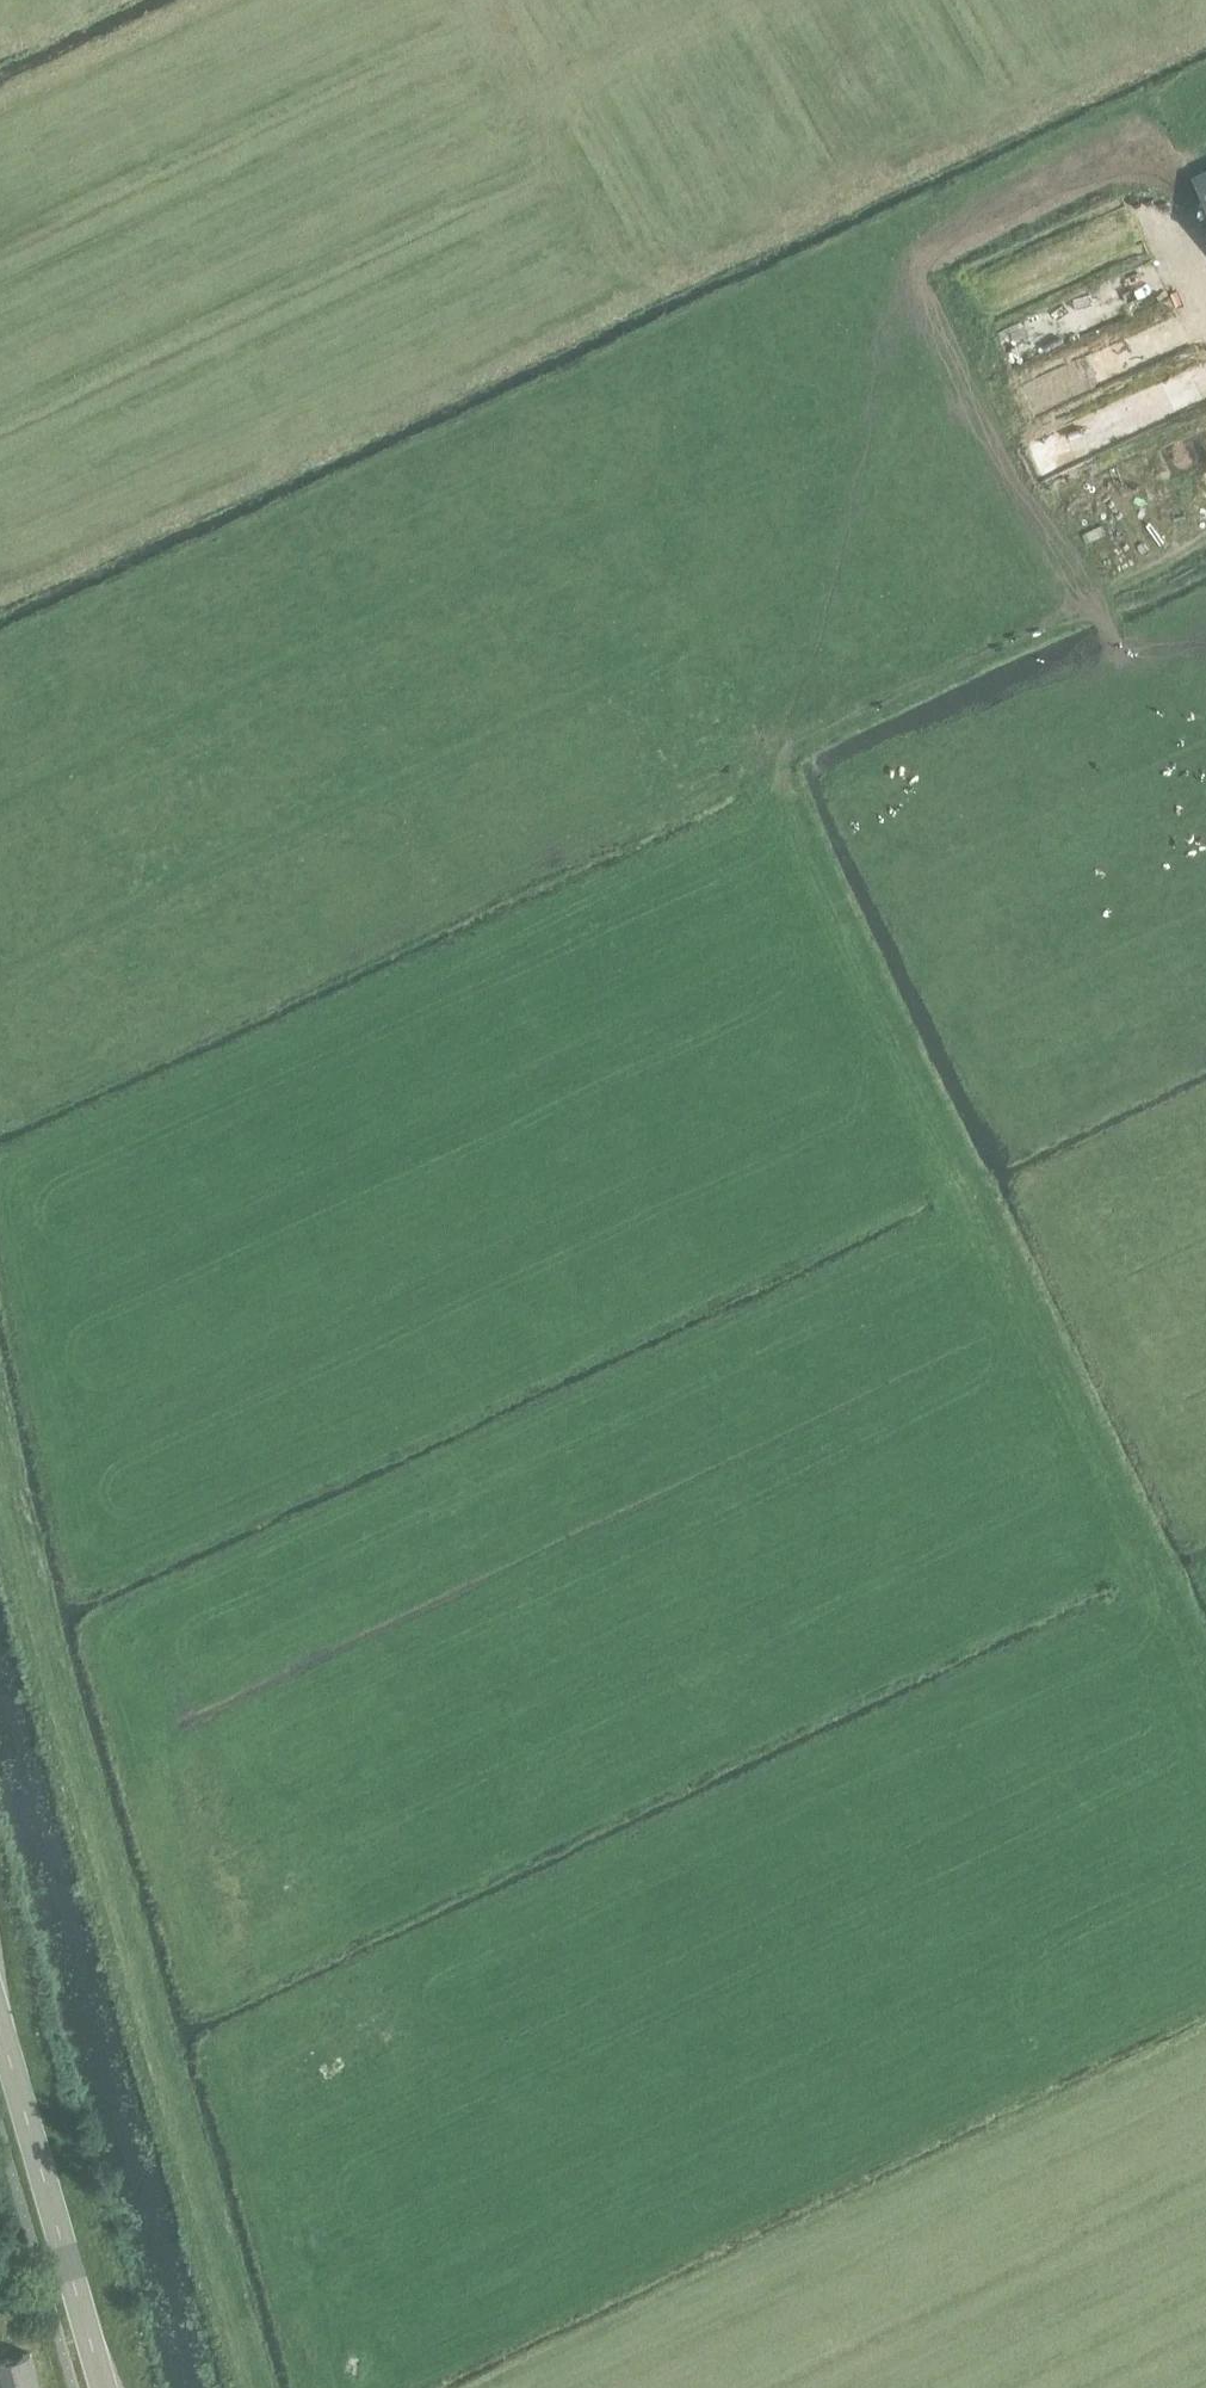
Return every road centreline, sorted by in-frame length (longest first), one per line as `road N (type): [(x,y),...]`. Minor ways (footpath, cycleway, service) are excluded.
road 1 (primary): [(104,2387),(0,2027)]

